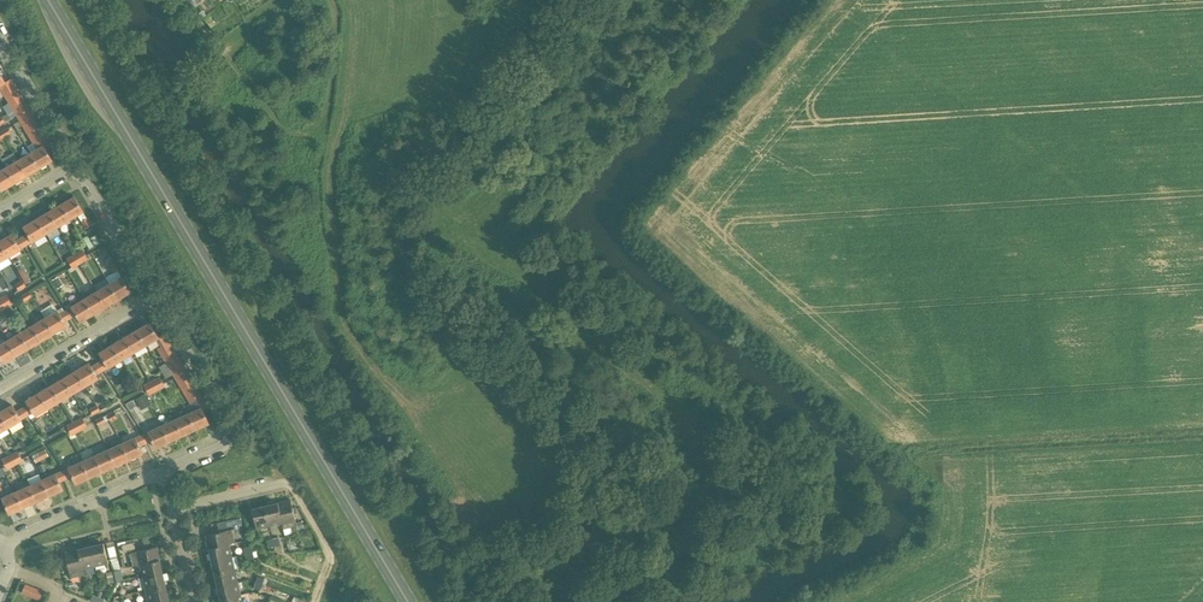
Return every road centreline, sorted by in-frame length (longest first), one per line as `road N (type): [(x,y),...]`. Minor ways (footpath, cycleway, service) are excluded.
road 1 (primary): [(406,601),(41,0)]
road 2 (track): [(180,0),(279,122),(305,133),(316,131),(328,109),(332,0)]
road 3 (residential): [(161,464),(214,440),(222,413),(151,295)]
road 4 (residential): [(10,557),(27,536),(161,464)]
road 5 (residential): [(0,389),(151,295)]
road 6 (residential): [(79,171),(0,41)]
road 7 (residential): [(151,295),(79,171)]
road 8 (residential): [(292,487),(174,507)]

